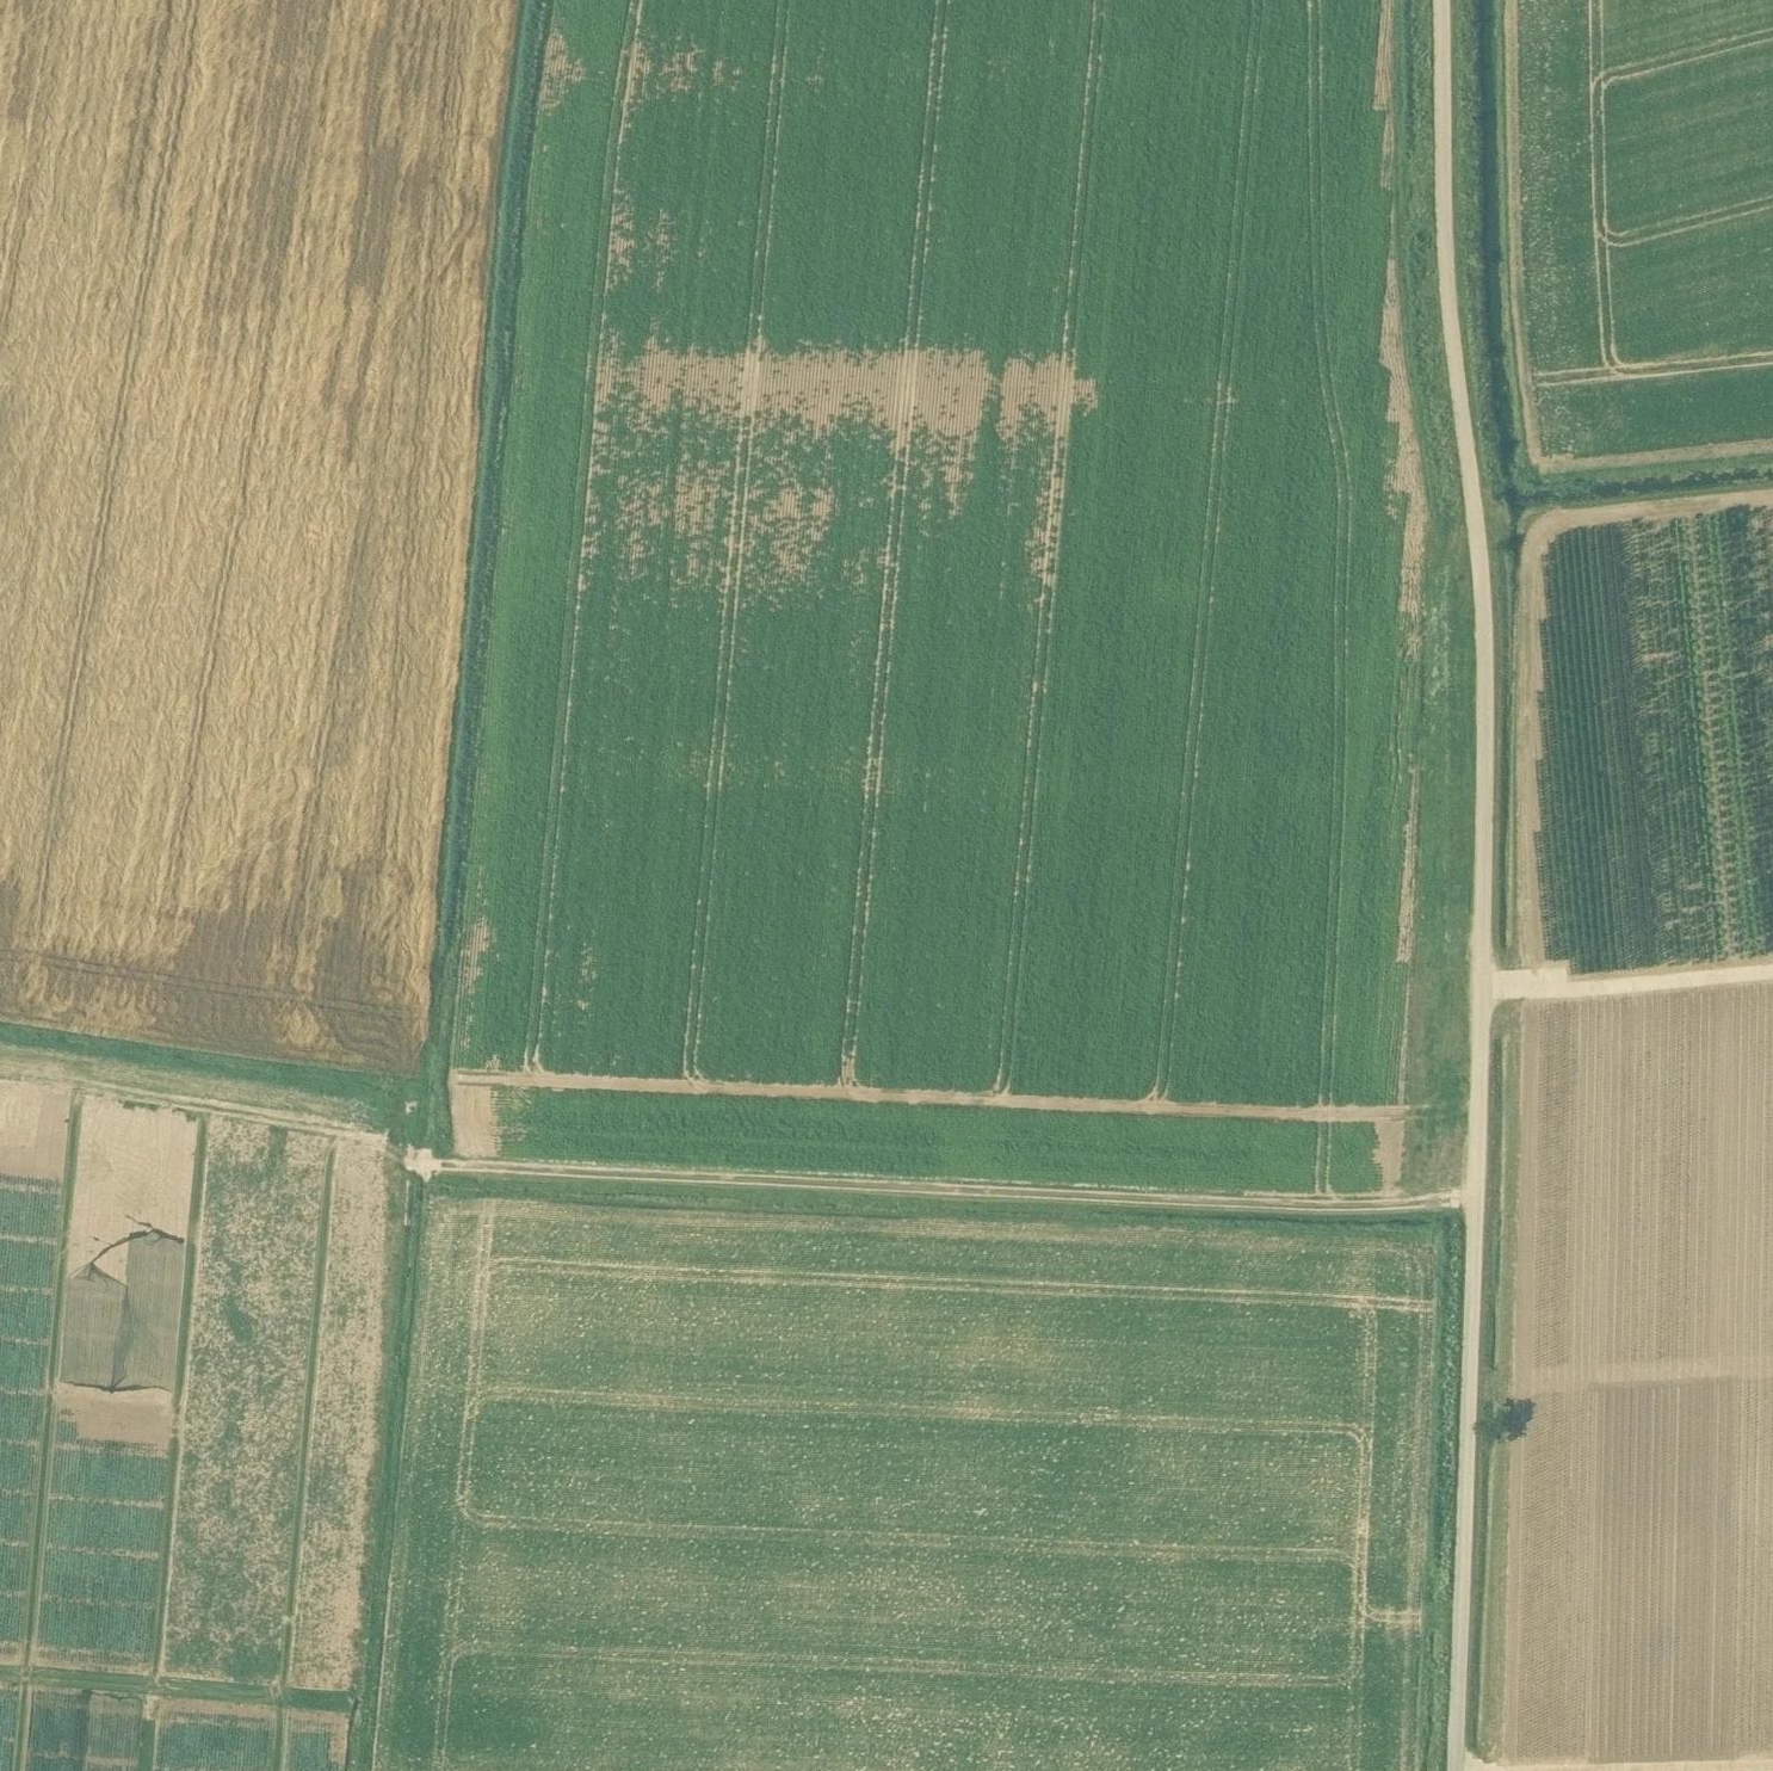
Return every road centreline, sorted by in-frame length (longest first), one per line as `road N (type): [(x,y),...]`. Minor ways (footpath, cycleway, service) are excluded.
road 1 (unclassified): [(1458,1770),(1485,968),(1483,528),(1458,0)]

